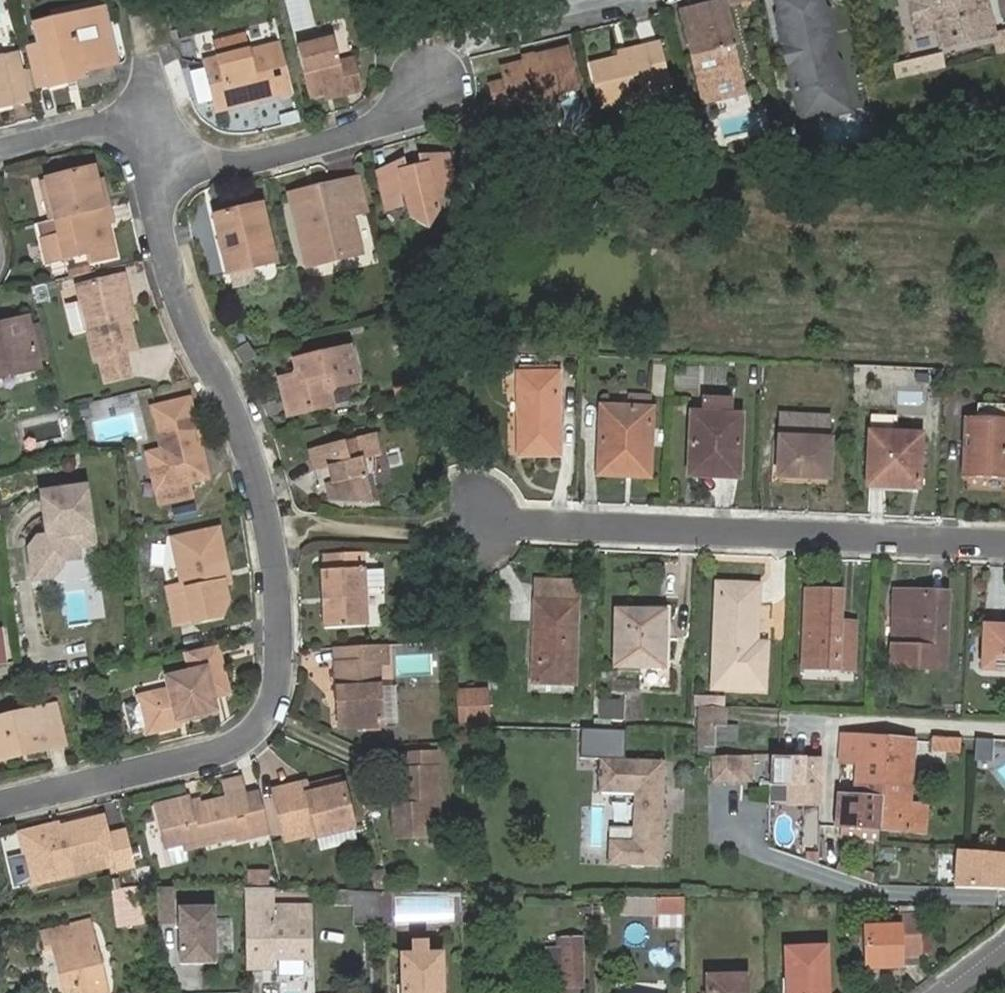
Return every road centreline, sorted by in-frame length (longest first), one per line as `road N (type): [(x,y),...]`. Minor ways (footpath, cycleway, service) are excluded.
road 1 (residential): [(0,804),(245,735),(277,693),(271,534),(160,222),(162,188),(178,163)]
road 2 (residential): [(1004,542),(465,522)]
road 3 (residential): [(178,163),(217,169),(397,116),(462,49),(521,19),(590,0)]
road 4 (residential): [(178,163),(160,124),(0,156)]

